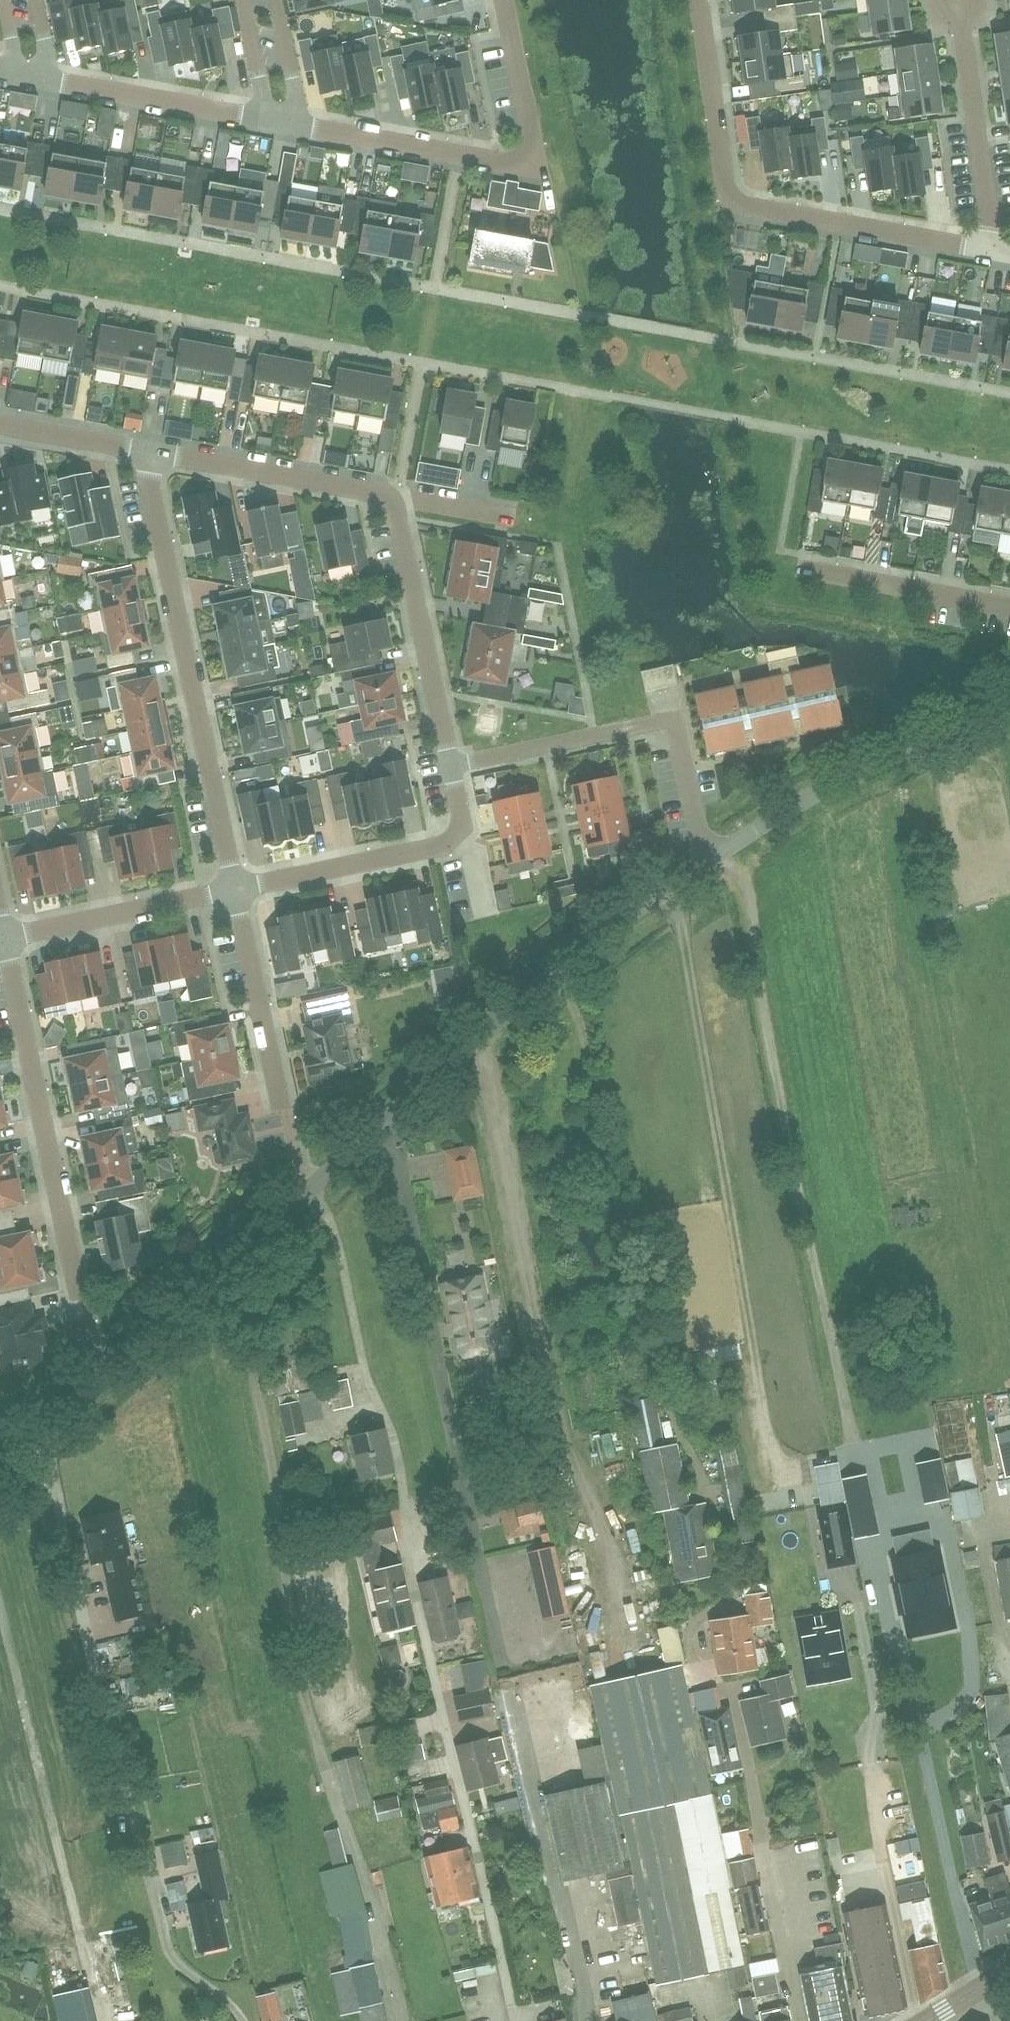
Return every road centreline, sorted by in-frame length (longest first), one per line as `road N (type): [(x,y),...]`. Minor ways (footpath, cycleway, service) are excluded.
road 1 (residential): [(0,1467),(578,952),(706,861)]
road 2 (residential): [(449,766),(397,499),(144,453)]
road 3 (residential): [(987,250),(729,200),(698,0)]
road 4 (residential): [(235,888),(144,453)]
road 5 (residential): [(301,125),(513,164),(530,152),(531,126),(504,0)]
road 6 (residential): [(706,861),(673,718),(449,766)]
road 7 (residential): [(85,1299),(5,938)]
road 8 (residential): [(706,861),(812,794),(1009,693)]
road 9 (residential): [(235,888),(451,841),(461,824),(449,766)]
road 10 (residential): [(5,938),(235,888)]
road 11 (residential): [(987,250),(990,222),(960,22)]
road 12 (residential): [(289,1110),(235,888)]
road 13 (residential): [(49,77),(266,117)]
road 14 (residential): [(1009,607),(798,568)]
road 15 (residential): [(144,453),(0,427)]
road 16 (residential): [(301,125),(275,0)]

